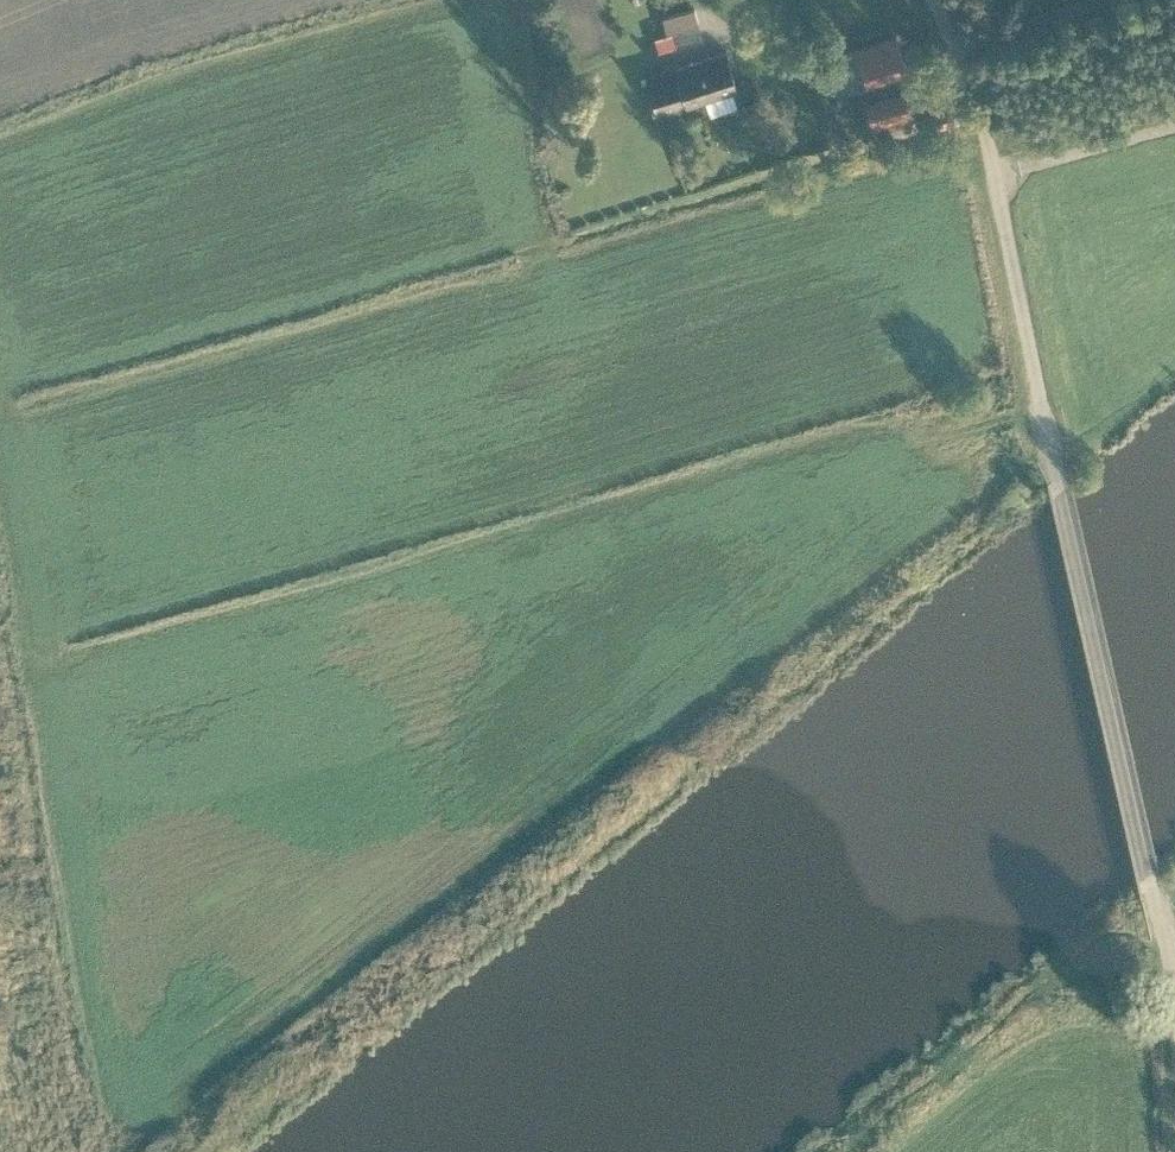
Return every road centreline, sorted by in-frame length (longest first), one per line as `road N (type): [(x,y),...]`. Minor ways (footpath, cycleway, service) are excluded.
road 1 (track): [(1174,990),(998,175),(937,0)]

